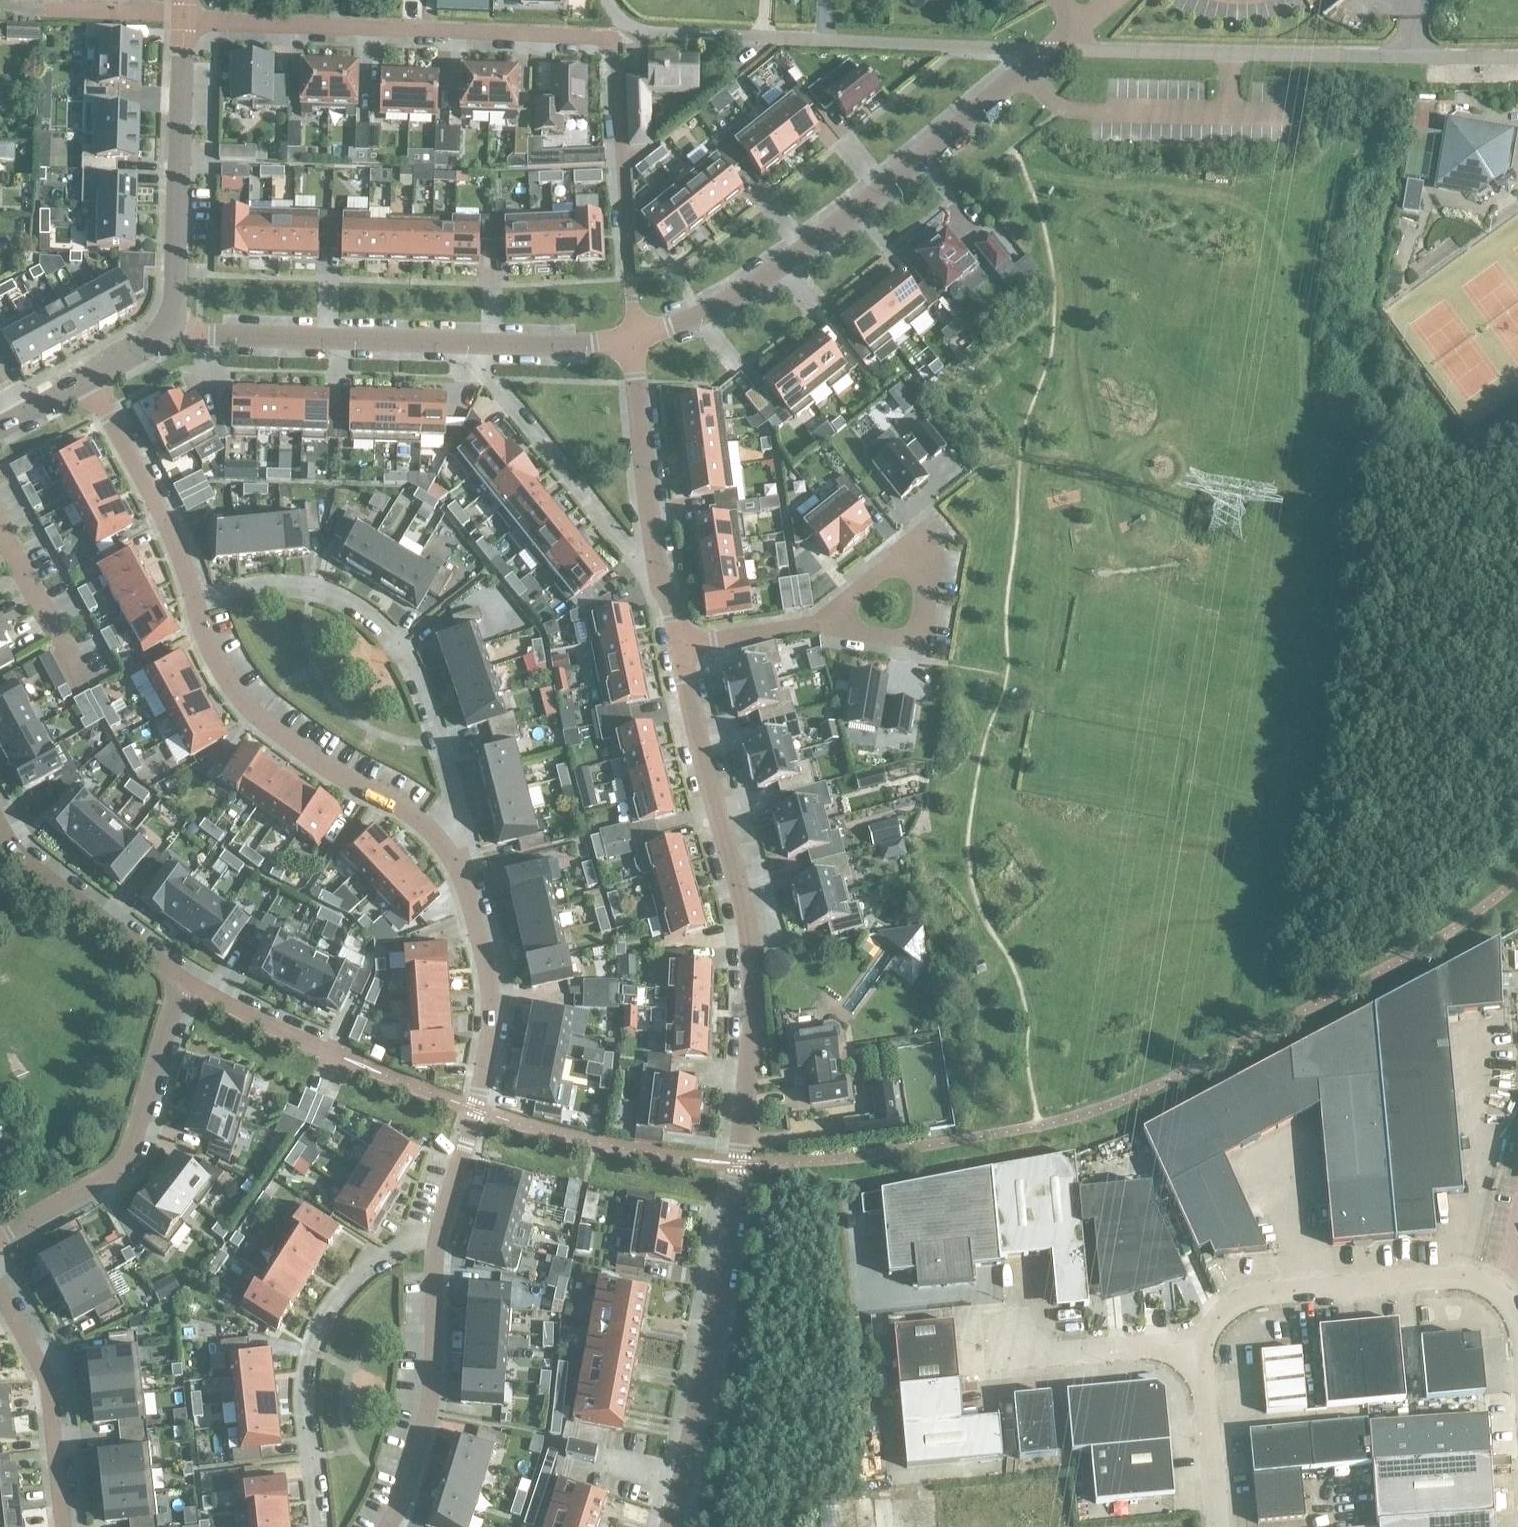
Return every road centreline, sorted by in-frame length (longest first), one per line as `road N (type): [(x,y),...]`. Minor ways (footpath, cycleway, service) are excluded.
road 1 (residential): [(670,1526),(738,1165),(751,1011),(738,894),(676,646)]
road 2 (residential): [(633,336),(675,326),(804,251),(1046,51)]
road 3 (unclassified): [(1046,51),(1517,57)]
road 4 (residential): [(441,849),(468,822),(429,695),(388,628),(332,592),(292,584),(195,605)]
road 5 (residential): [(614,39),(184,17)]
road 6 (residential): [(638,35),(1046,51)]
road 7 (residential): [(441,849),(466,891),(489,1024),(474,1112),(437,1237)]
road 8 (unclassified): [(1517,1319),(1505,1291),(1470,1275),(1250,1292),(1203,1344)]
road 9 (residential): [(195,605),(207,653),(263,725),(411,817),(441,849)]
road 10 (residential): [(437,1237),(378,1256),(323,1315),(308,1350),(302,1404),(316,1526)]
road 11 (residential): [(185,985),(129,1156),(0,1236)]
road 12 (residential): [(664,598),(485,381),(483,344)]
road 13 (residential): [(172,332),(184,17)]
road 14 (residential): [(172,332),(483,344)]
road 15 (residential): [(633,336),(614,39)]
road 16 (residential): [(437,1237),(432,1381),(387,1526)]
road 17 (residential): [(664,598),(633,336)]
road 18 (residential): [(86,381),(172,540),(195,605)]
road 19 (residential): [(0,830),(14,855),(185,985)]
road 20 (residential): [(62,1526),(48,1387),(0,1298)]
road 21 (unclassified): [(1203,1344),(1076,1355),(1003,1345)]
road 22 (residential): [(826,625),(920,642),(934,563),(916,546)]
road 23 (residential): [(185,985),(356,1067)]
road 24 (residential): [(184,17),(0,2)]
road 25 (unclassified): [(1218,1526),(1203,1344)]
road 26 (residential): [(0,536),(89,693)]
road 27 (residential): [(676,646),(826,625)]
road 28 (residential): [(483,344),(592,345),(633,336)]

